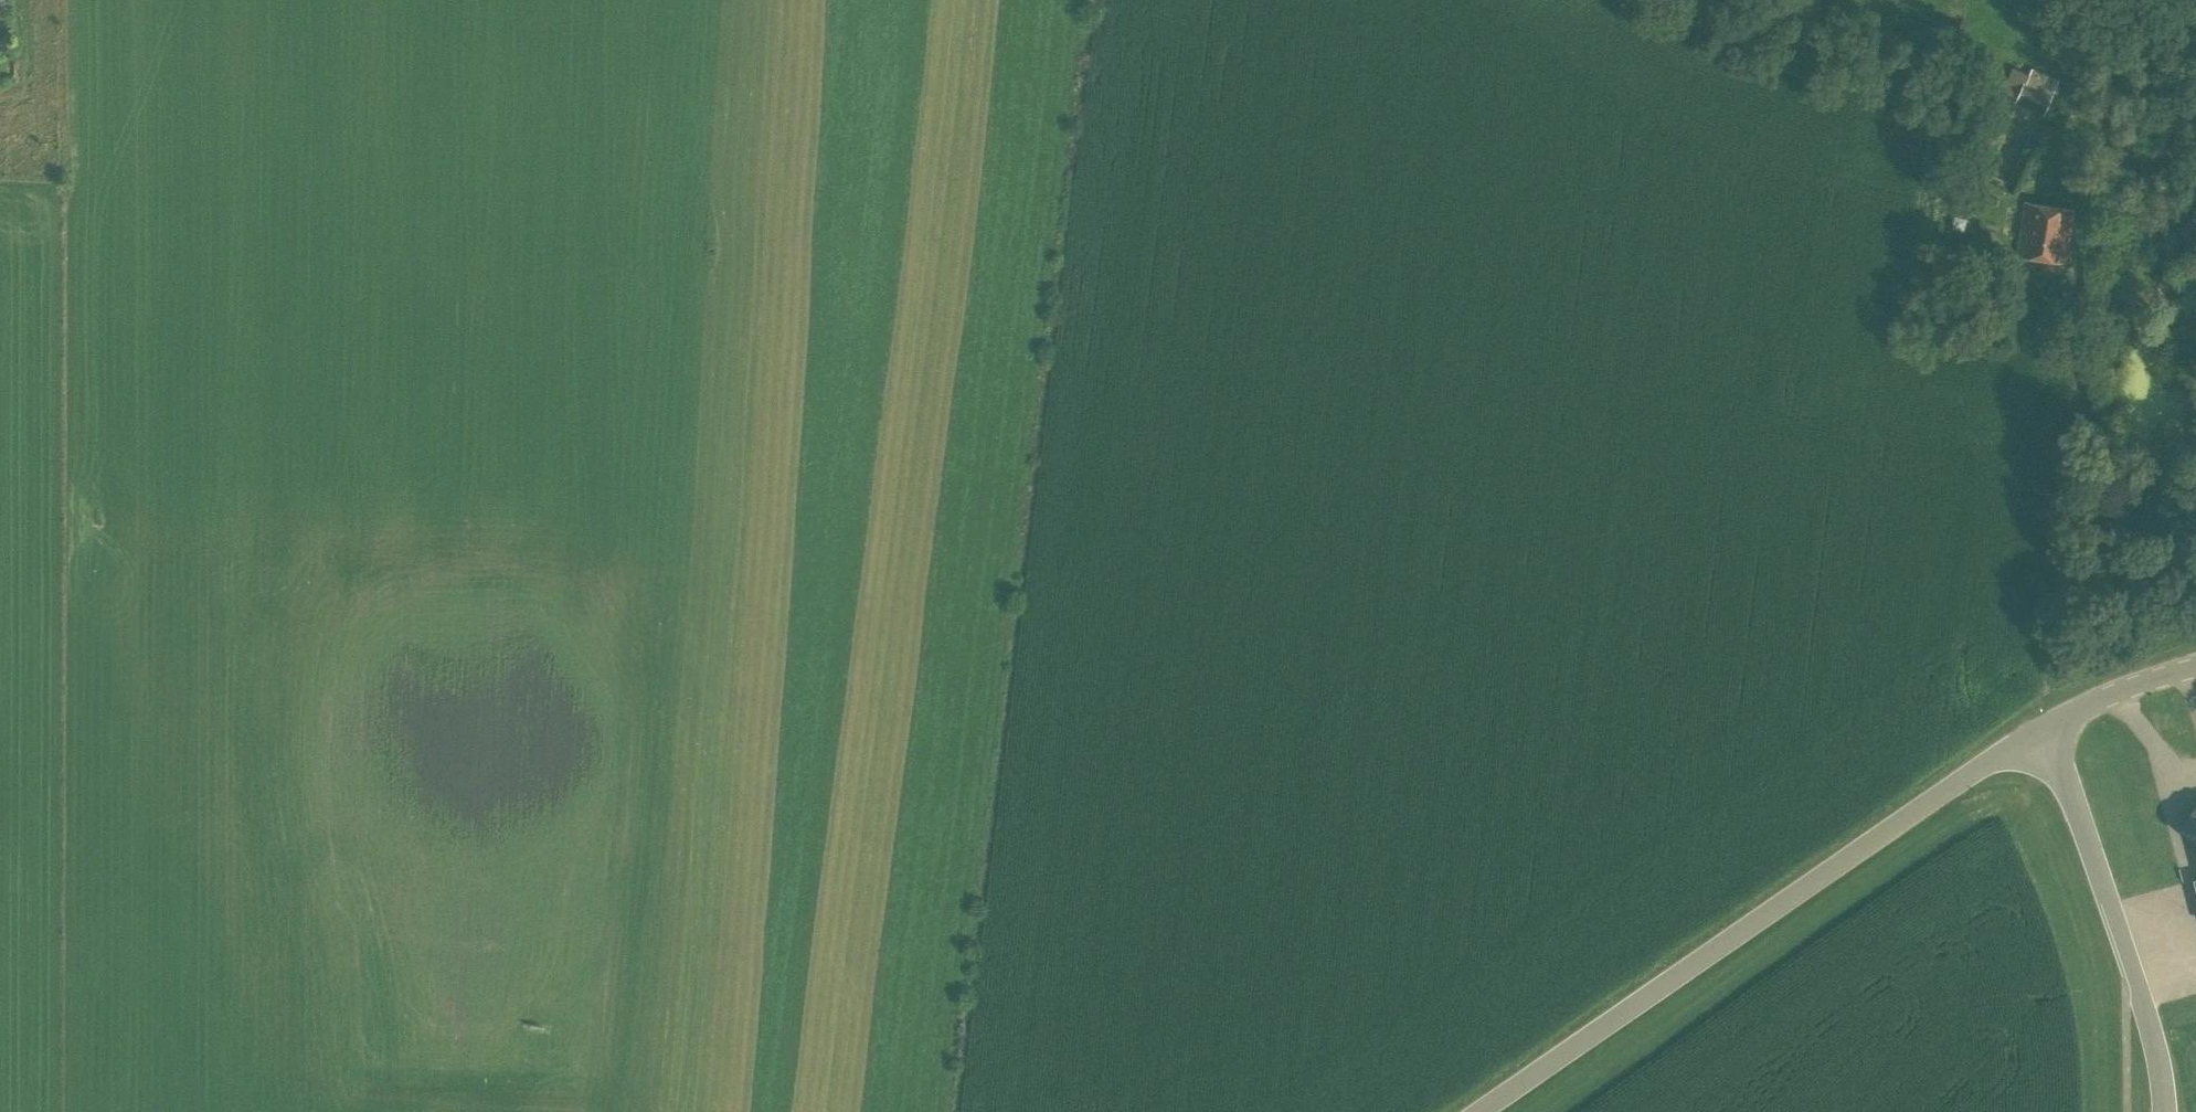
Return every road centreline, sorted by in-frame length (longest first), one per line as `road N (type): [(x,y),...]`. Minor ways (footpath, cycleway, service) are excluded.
road 1 (tertiary): [(1468,1111),(2049,723)]
road 2 (unclassified): [(2164,1111),(2146,1010),(2049,723)]
road 3 (tertiary): [(2049,723),(2195,667)]

